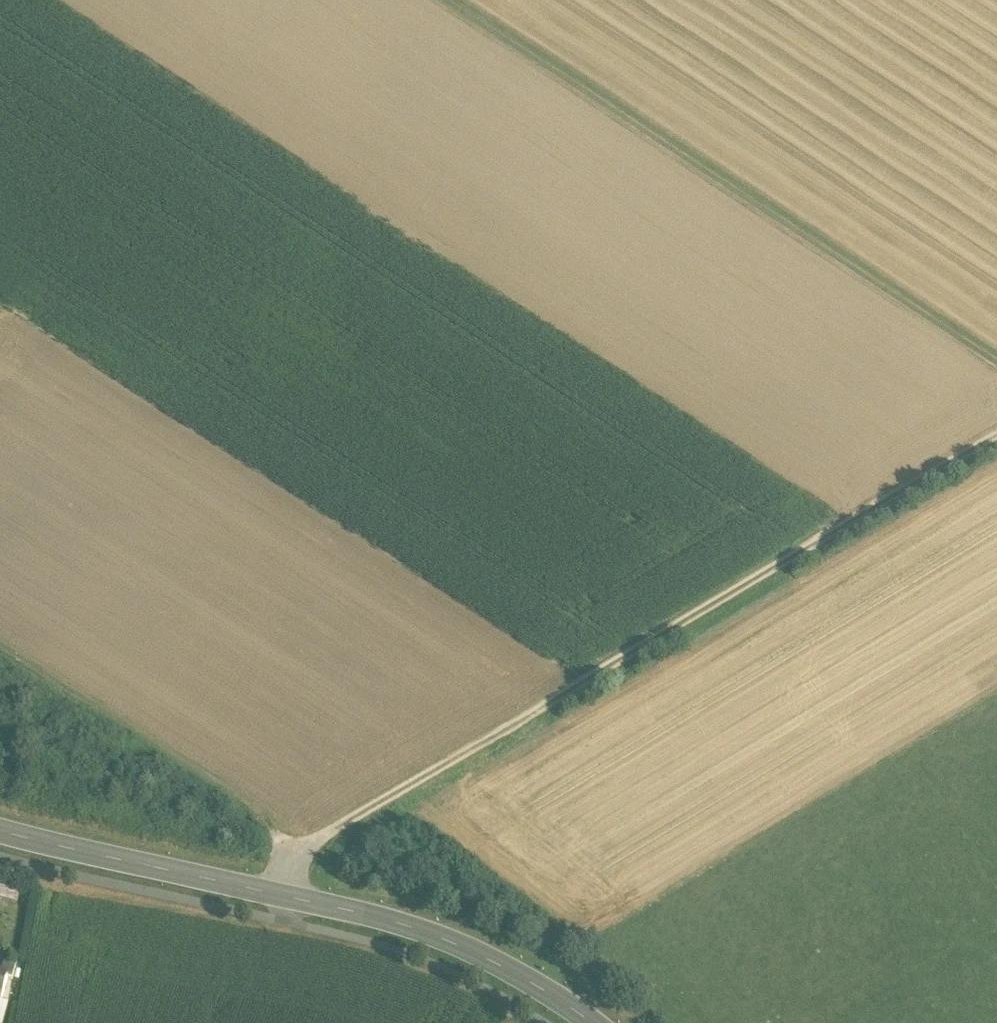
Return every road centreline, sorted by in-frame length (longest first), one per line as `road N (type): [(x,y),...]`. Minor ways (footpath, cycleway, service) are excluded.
road 1 (track): [(996,435),(297,857),(282,922)]
road 2 (track): [(996,369),(435,0)]
road 3 (secondary): [(588,1022),(528,983),(424,932),(0,830)]
road 4 (track): [(297,857),(0,663)]

